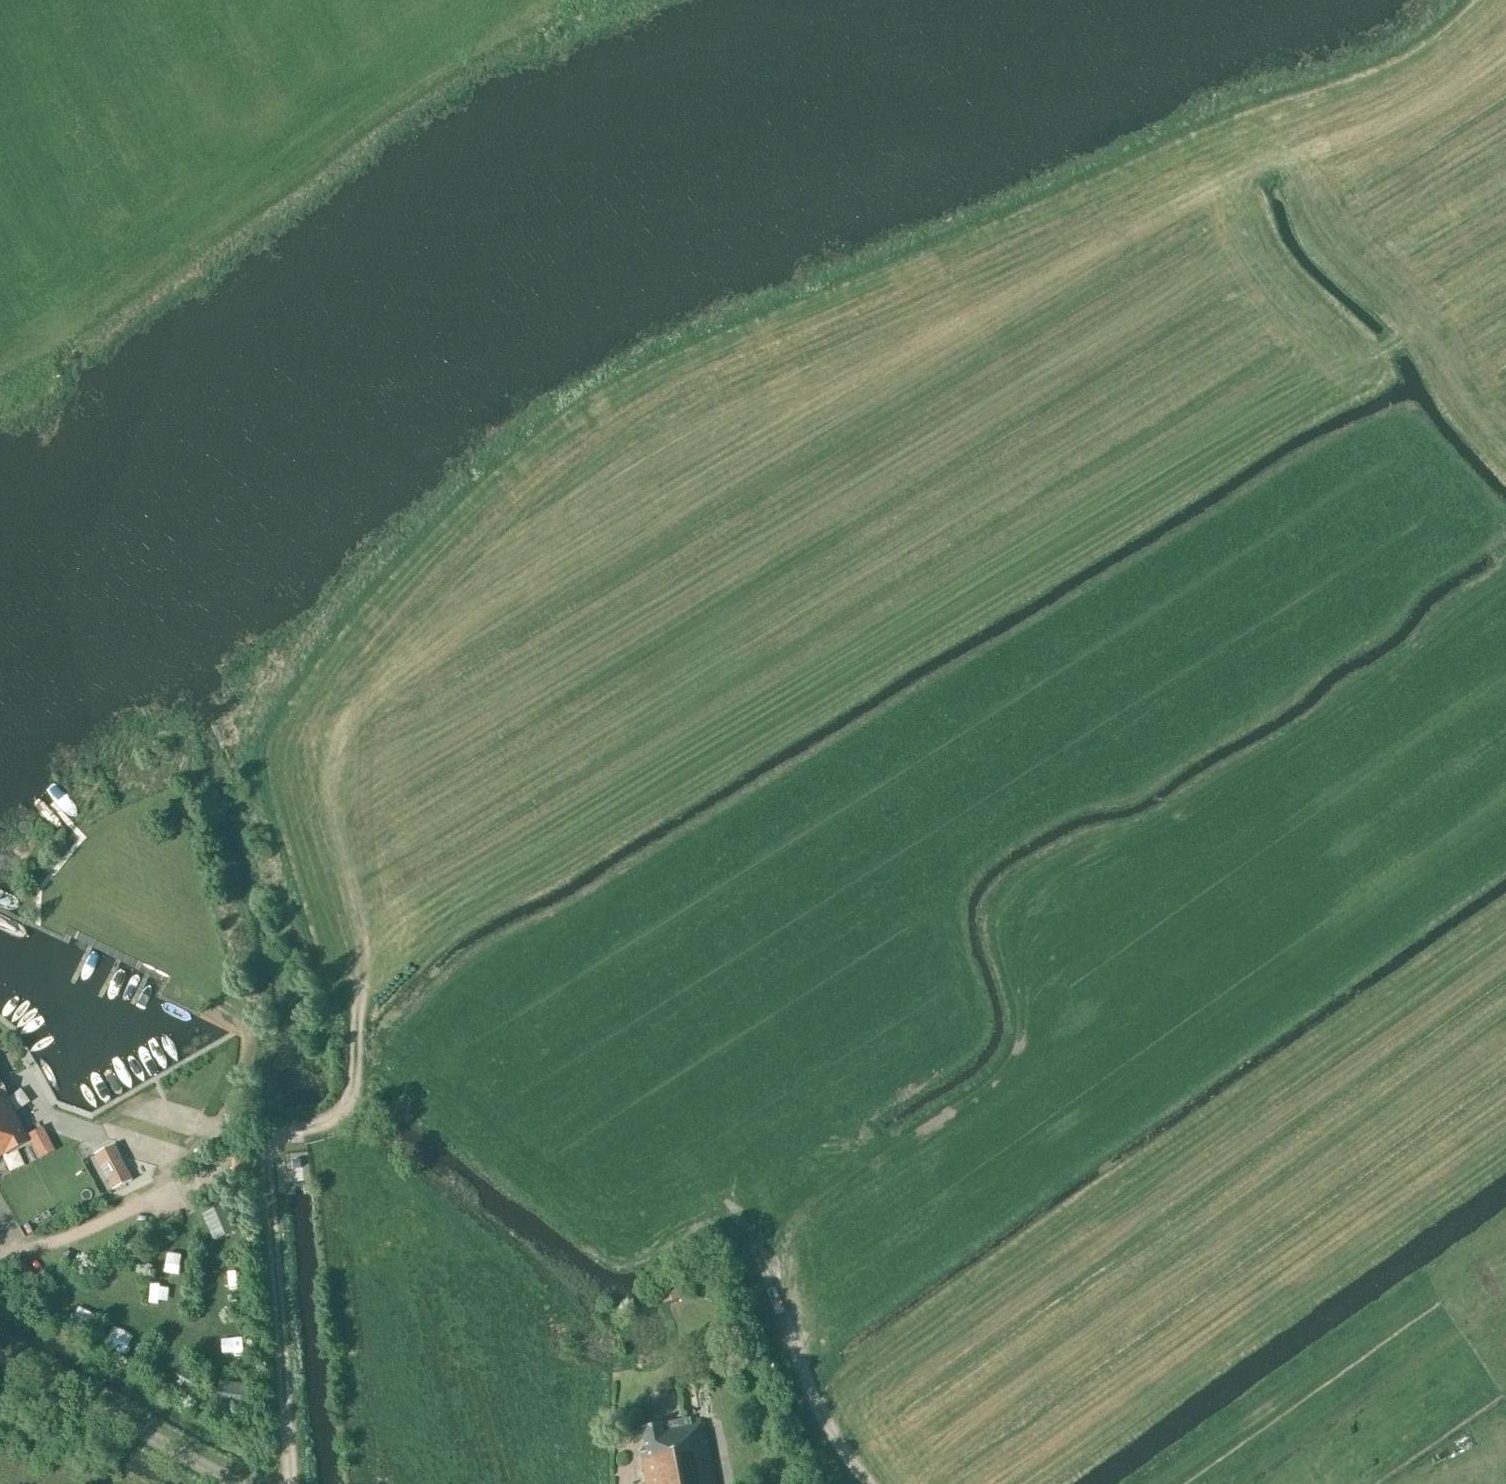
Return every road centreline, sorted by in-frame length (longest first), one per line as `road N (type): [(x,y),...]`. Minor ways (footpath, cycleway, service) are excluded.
road 1 (track): [(291,1483),(263,1178),(269,1147),(340,1119),(357,1000)]
road 2 (unclassified): [(237,1483),(0,1355)]
road 3 (track): [(875,1483),(797,1365),(761,1264)]

